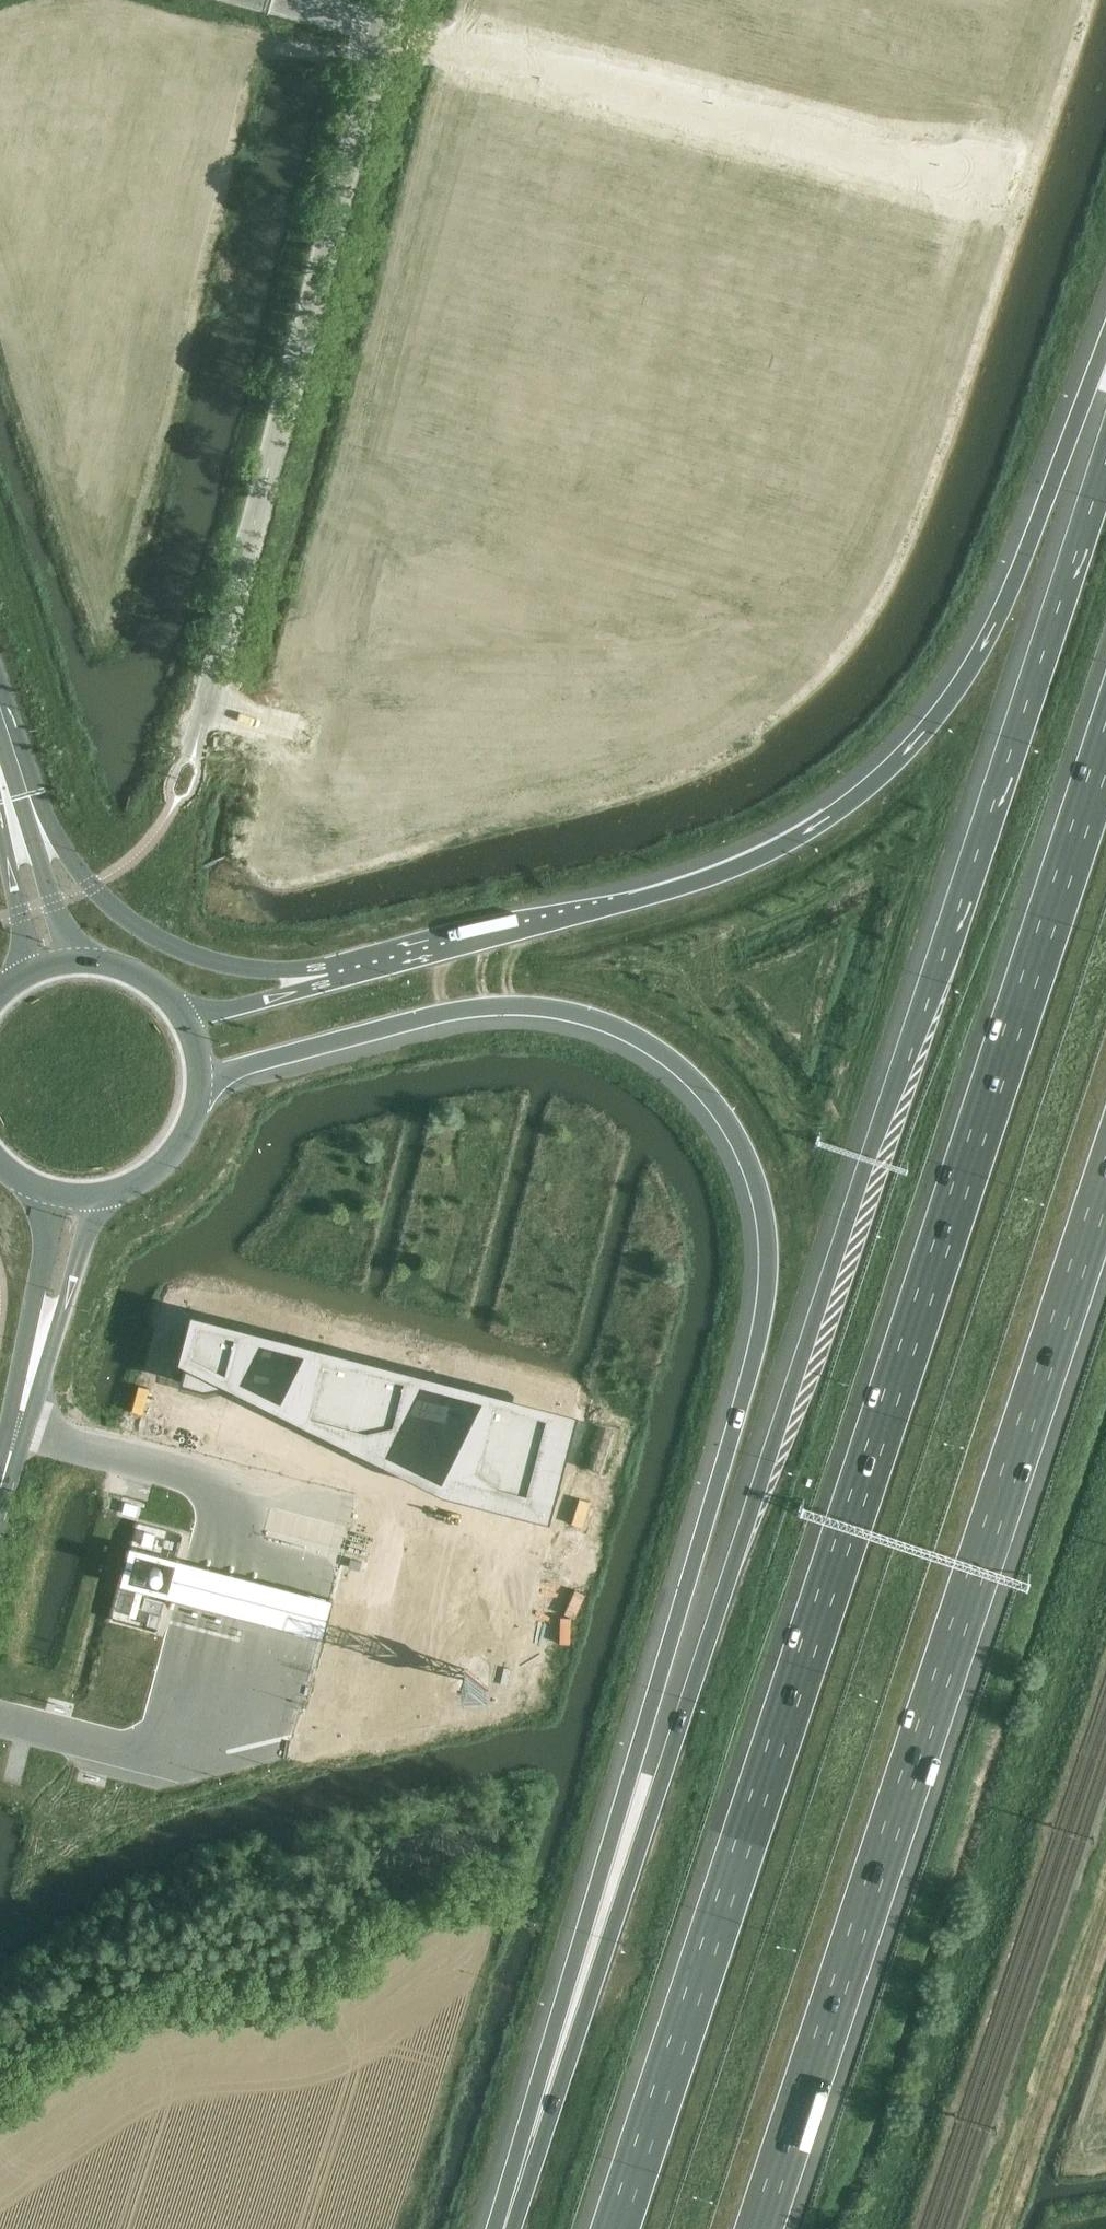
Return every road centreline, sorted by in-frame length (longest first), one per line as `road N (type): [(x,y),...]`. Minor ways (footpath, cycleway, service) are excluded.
road 1 (motorway): [(1105,436),(956,912),(514,2228)]
road 2 (motorway): [(197,1099),(238,1068),(416,1020),(507,1006),(559,1010),(625,1032),(679,1066),(732,1128),(761,1201),(767,1268),(756,1343),(571,1974),(513,2228)]
road 3 (motorway): [(1105,742),(615,2228)]
road 4 (motorway): [(759,2228),(1105,1180)]
road 5 (motorway): [(1105,345),(985,643),(939,714),(855,799),(765,853),(673,890),(330,983)]
road 6 (unclassified): [(195,749),(384,29)]
road 7 (unclassified): [(965,172),(384,29)]
road 8 (motorway): [(330,983),(211,960),(146,933),(100,897),(25,797)]
road 9 (track): [(995,2228),(1105,1898)]
road 10 (tertiary): [(74,960),(25,797)]
road 11 (tertiary): [(35,1351),(96,1194)]
road 12 (tertiary): [(45,1190),(35,1351)]
road 13 (motorway): [(330,983),(181,1015)]
road 14 (tertiary): [(96,1194),(162,1163),(197,1099)]
road 15 (tertiary): [(0,832),(27,973)]
road 16 (tertiary): [(0,1490),(35,1351)]
road 17 (tertiary): [(181,1015),(135,973),(74,960)]

